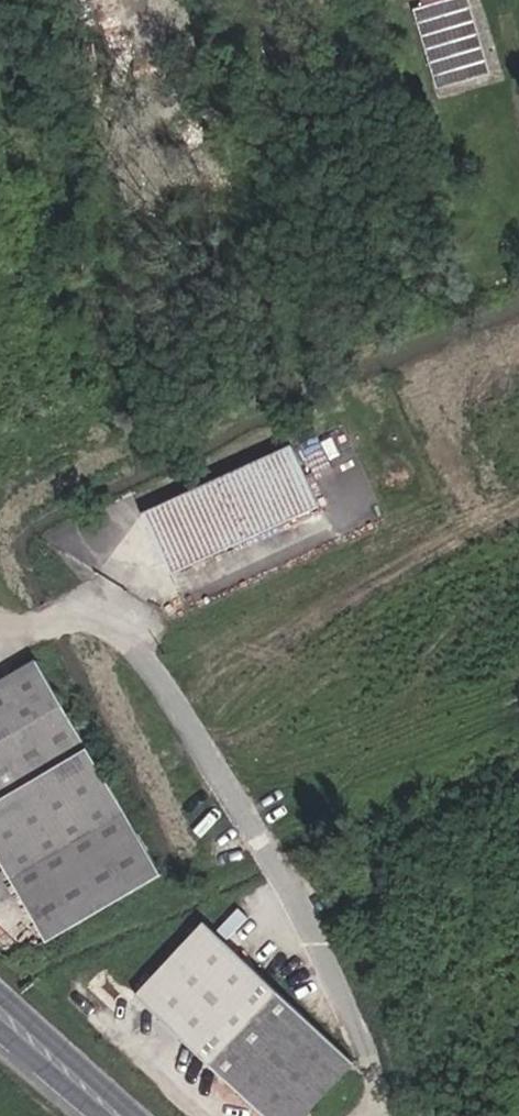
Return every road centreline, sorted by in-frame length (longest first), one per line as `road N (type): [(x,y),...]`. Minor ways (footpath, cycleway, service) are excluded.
road 1 (unclassified): [(0,609),(145,652),(271,856),(380,1068)]
road 2 (primary): [(0,1011),(122,1115)]

